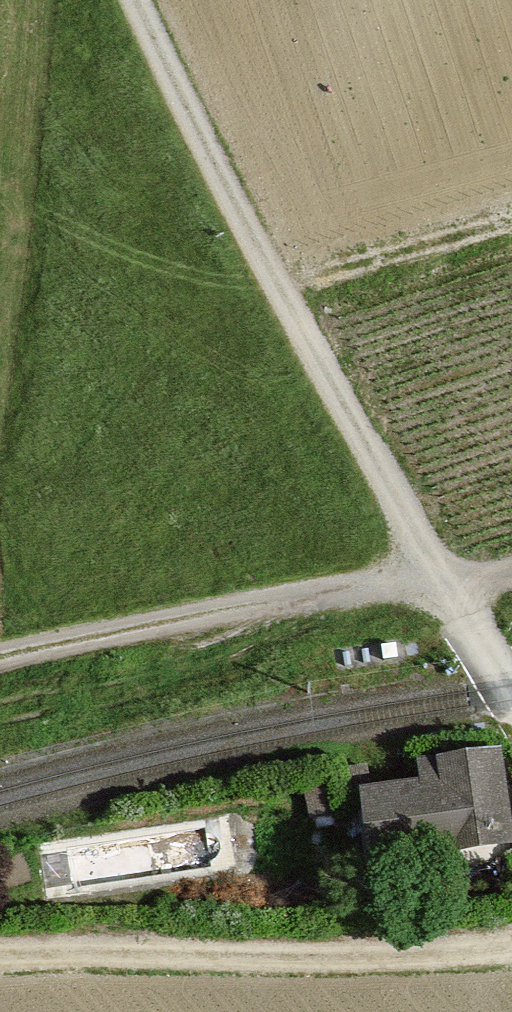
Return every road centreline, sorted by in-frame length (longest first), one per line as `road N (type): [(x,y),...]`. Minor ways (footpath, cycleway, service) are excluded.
road 1 (track): [(138,0),(234,207),(511,698)]
road 2 (track): [(511,577),(439,581),(0,672)]
road 3 (track): [(0,957),(511,949)]
road 4 (track): [(279,288),(511,216)]

